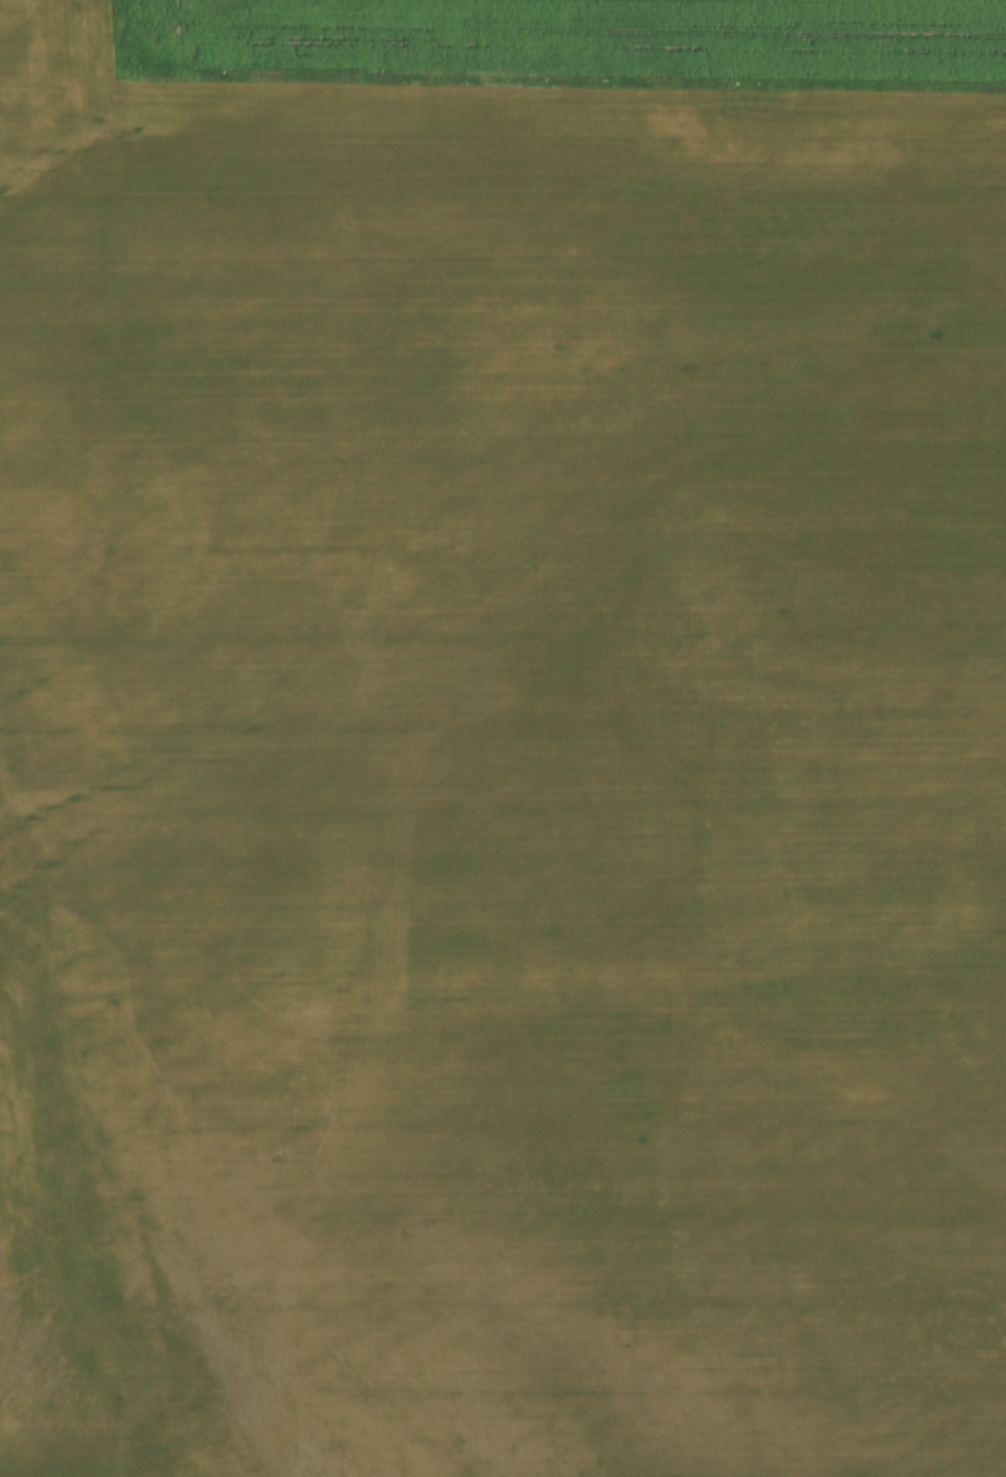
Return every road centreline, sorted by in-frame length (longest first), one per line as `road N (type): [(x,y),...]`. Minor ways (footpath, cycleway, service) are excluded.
road 1 (track): [(1005,80),(118,72)]

